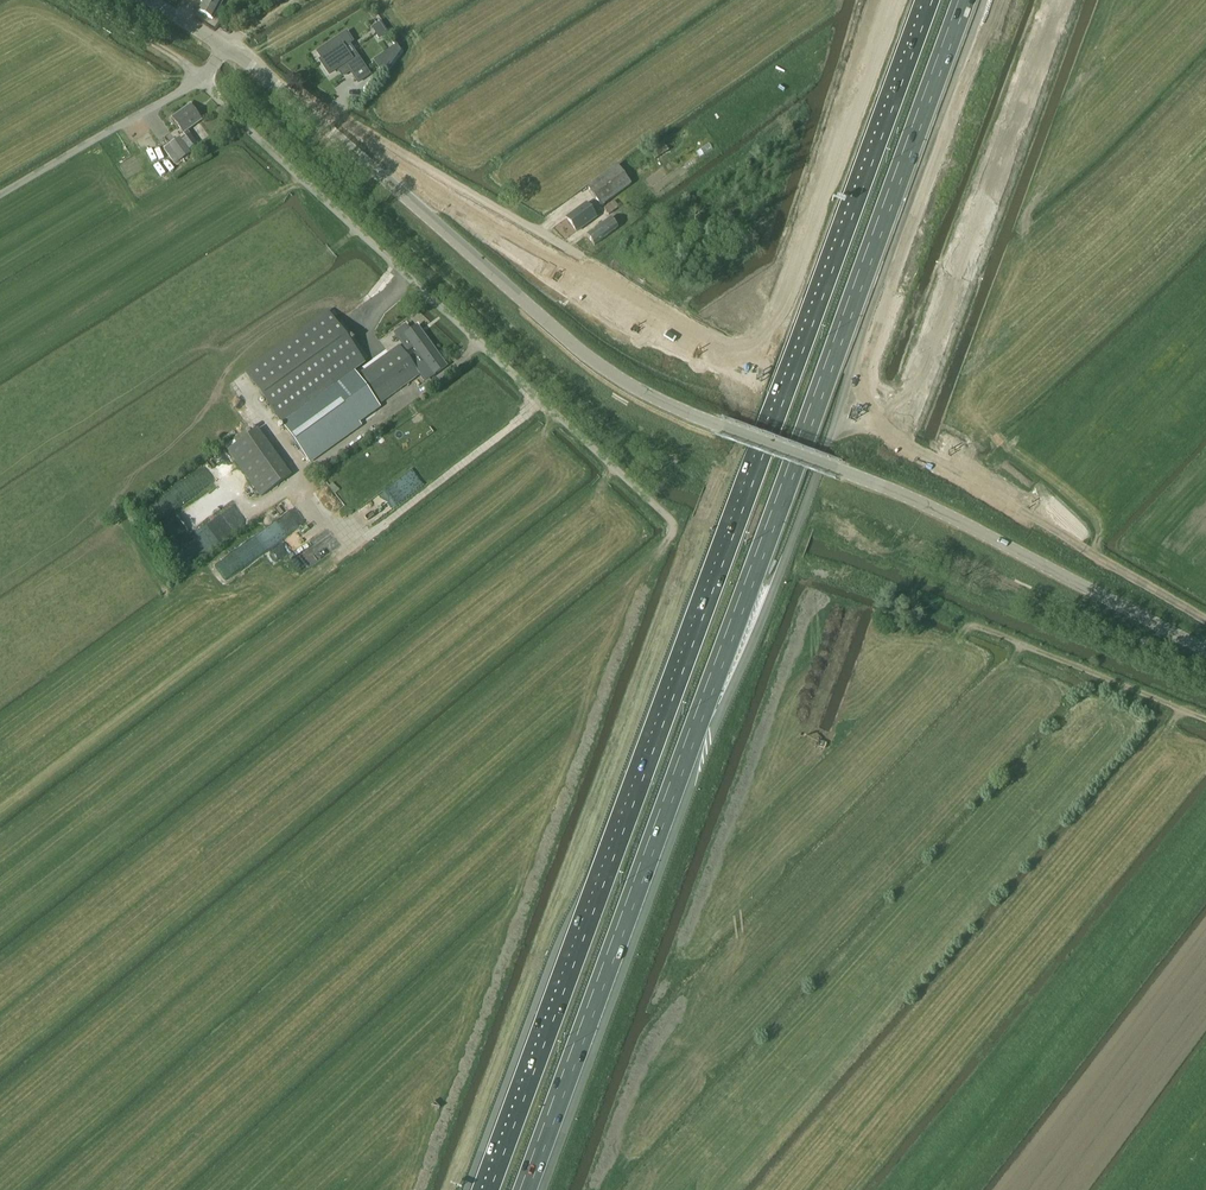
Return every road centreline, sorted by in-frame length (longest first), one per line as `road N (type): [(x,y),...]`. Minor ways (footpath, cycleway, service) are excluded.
road 1 (motorway): [(931,0),(491,1189)]
road 2 (motorway): [(524,1189),(948,43)]
road 3 (unclassified): [(1205,650),(923,504),(628,386),(310,112)]
road 4 (tertiary): [(897,446),(629,1189)]
road 5 (residential): [(670,519),(201,77)]
road 6 (tertiary): [(897,446),(1067,0)]
road 7 (unclassified): [(583,257),(349,120),(310,112)]
road 8 (track): [(971,626),(1205,721)]
road 9 (unclassified): [(0,194),(201,77)]
road 10 (track): [(81,0),(201,77)]

